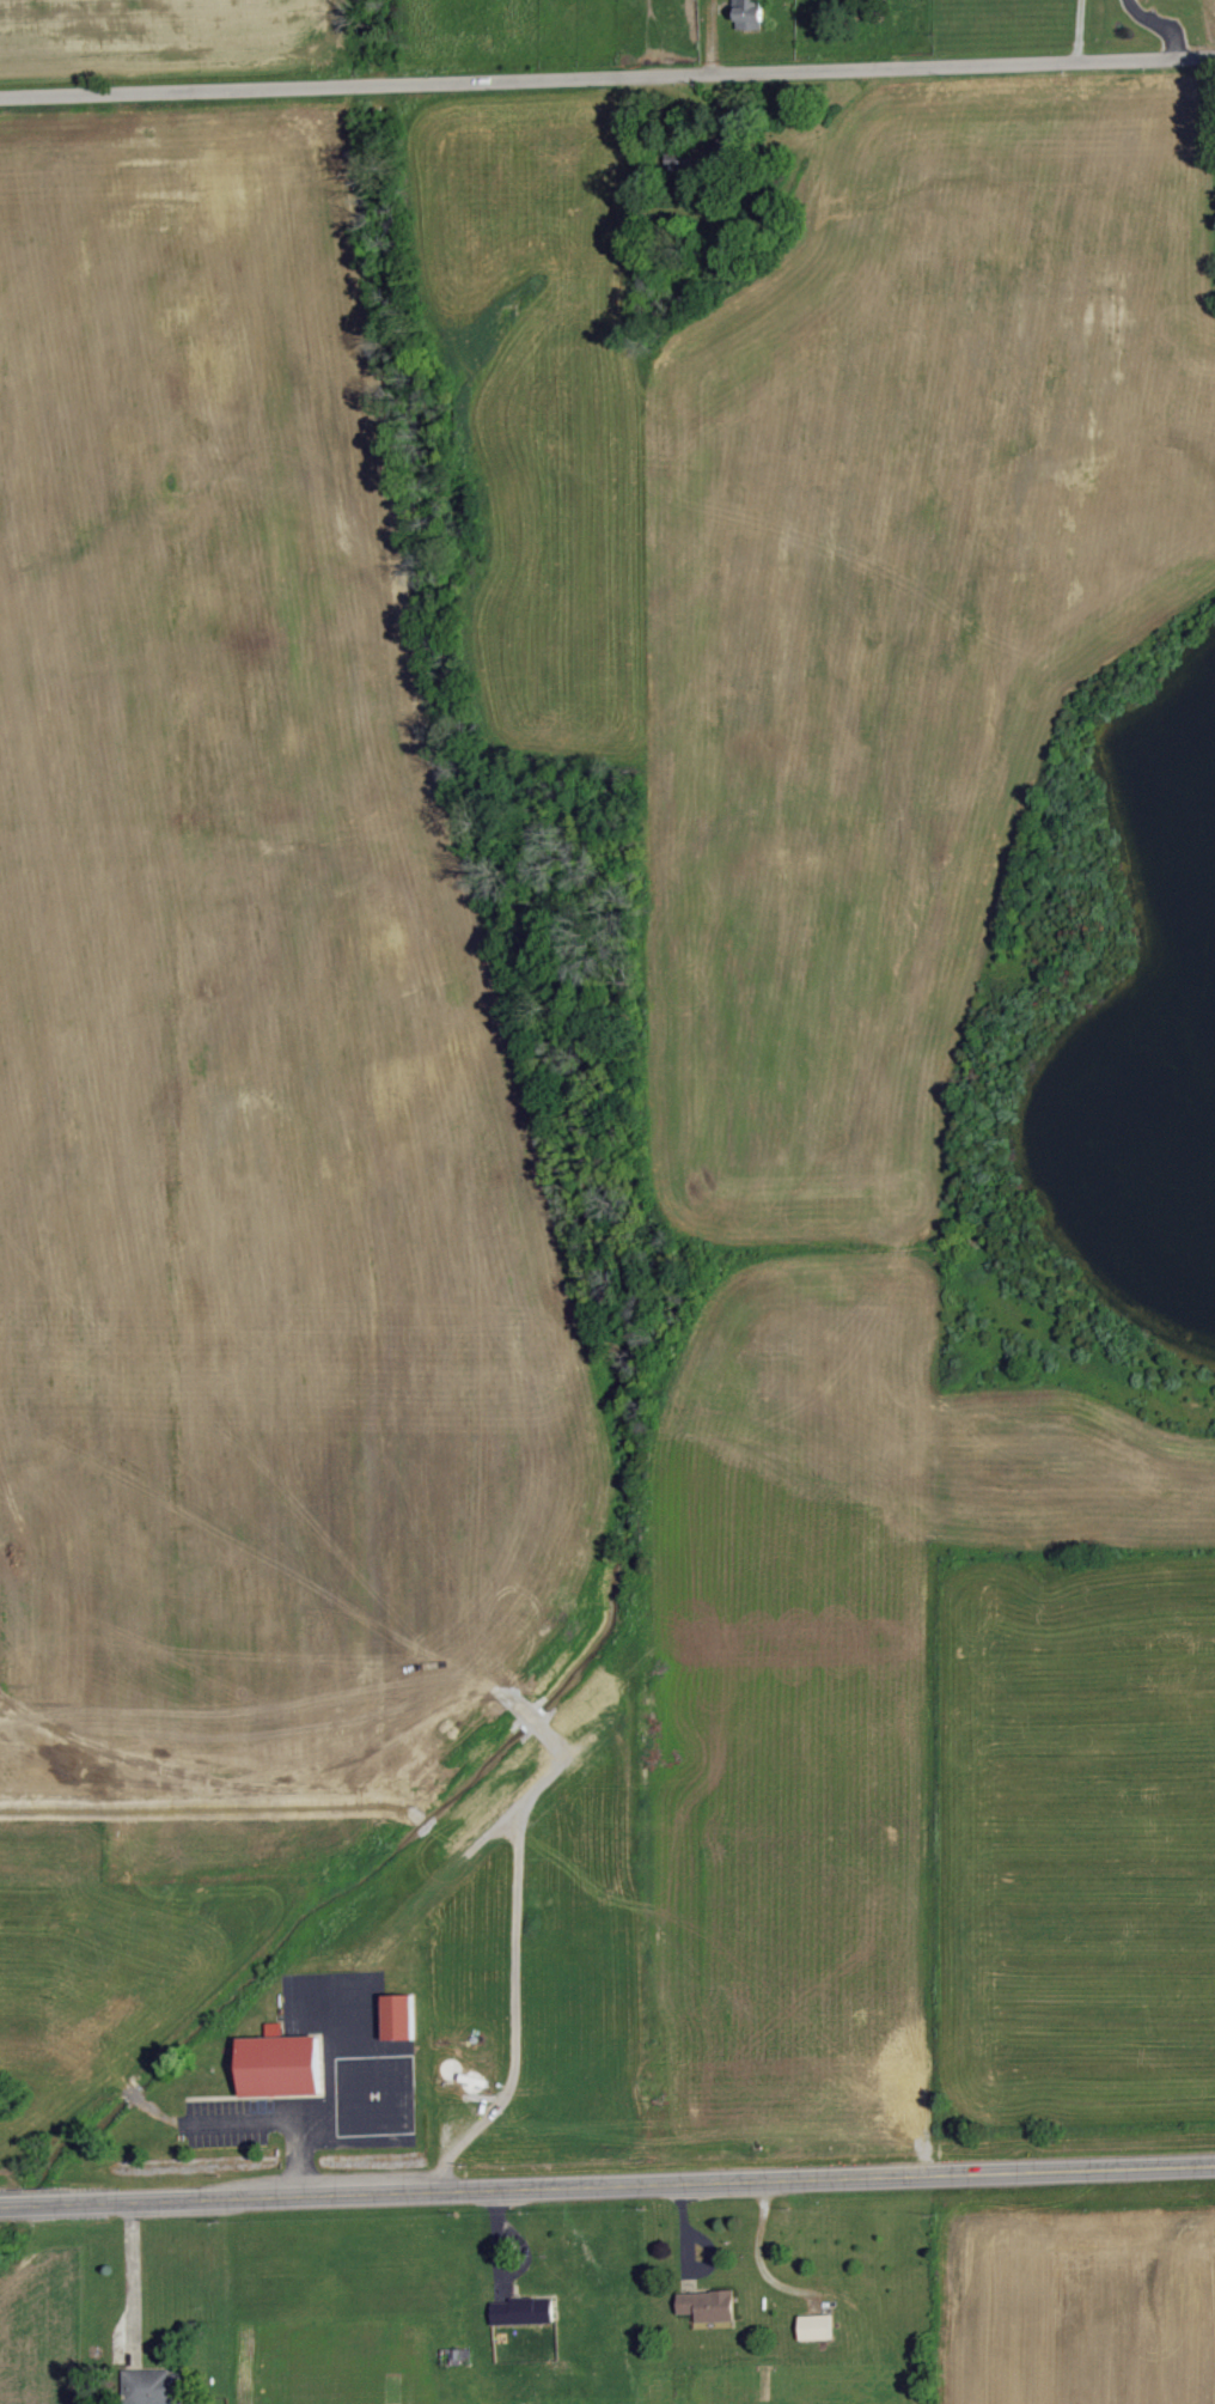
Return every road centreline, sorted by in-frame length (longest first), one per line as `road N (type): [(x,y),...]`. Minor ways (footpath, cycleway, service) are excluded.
road 1 (residential): [(0,95),(1214,59)]
road 2 (tertiary): [(50,2205),(1214,2165)]

